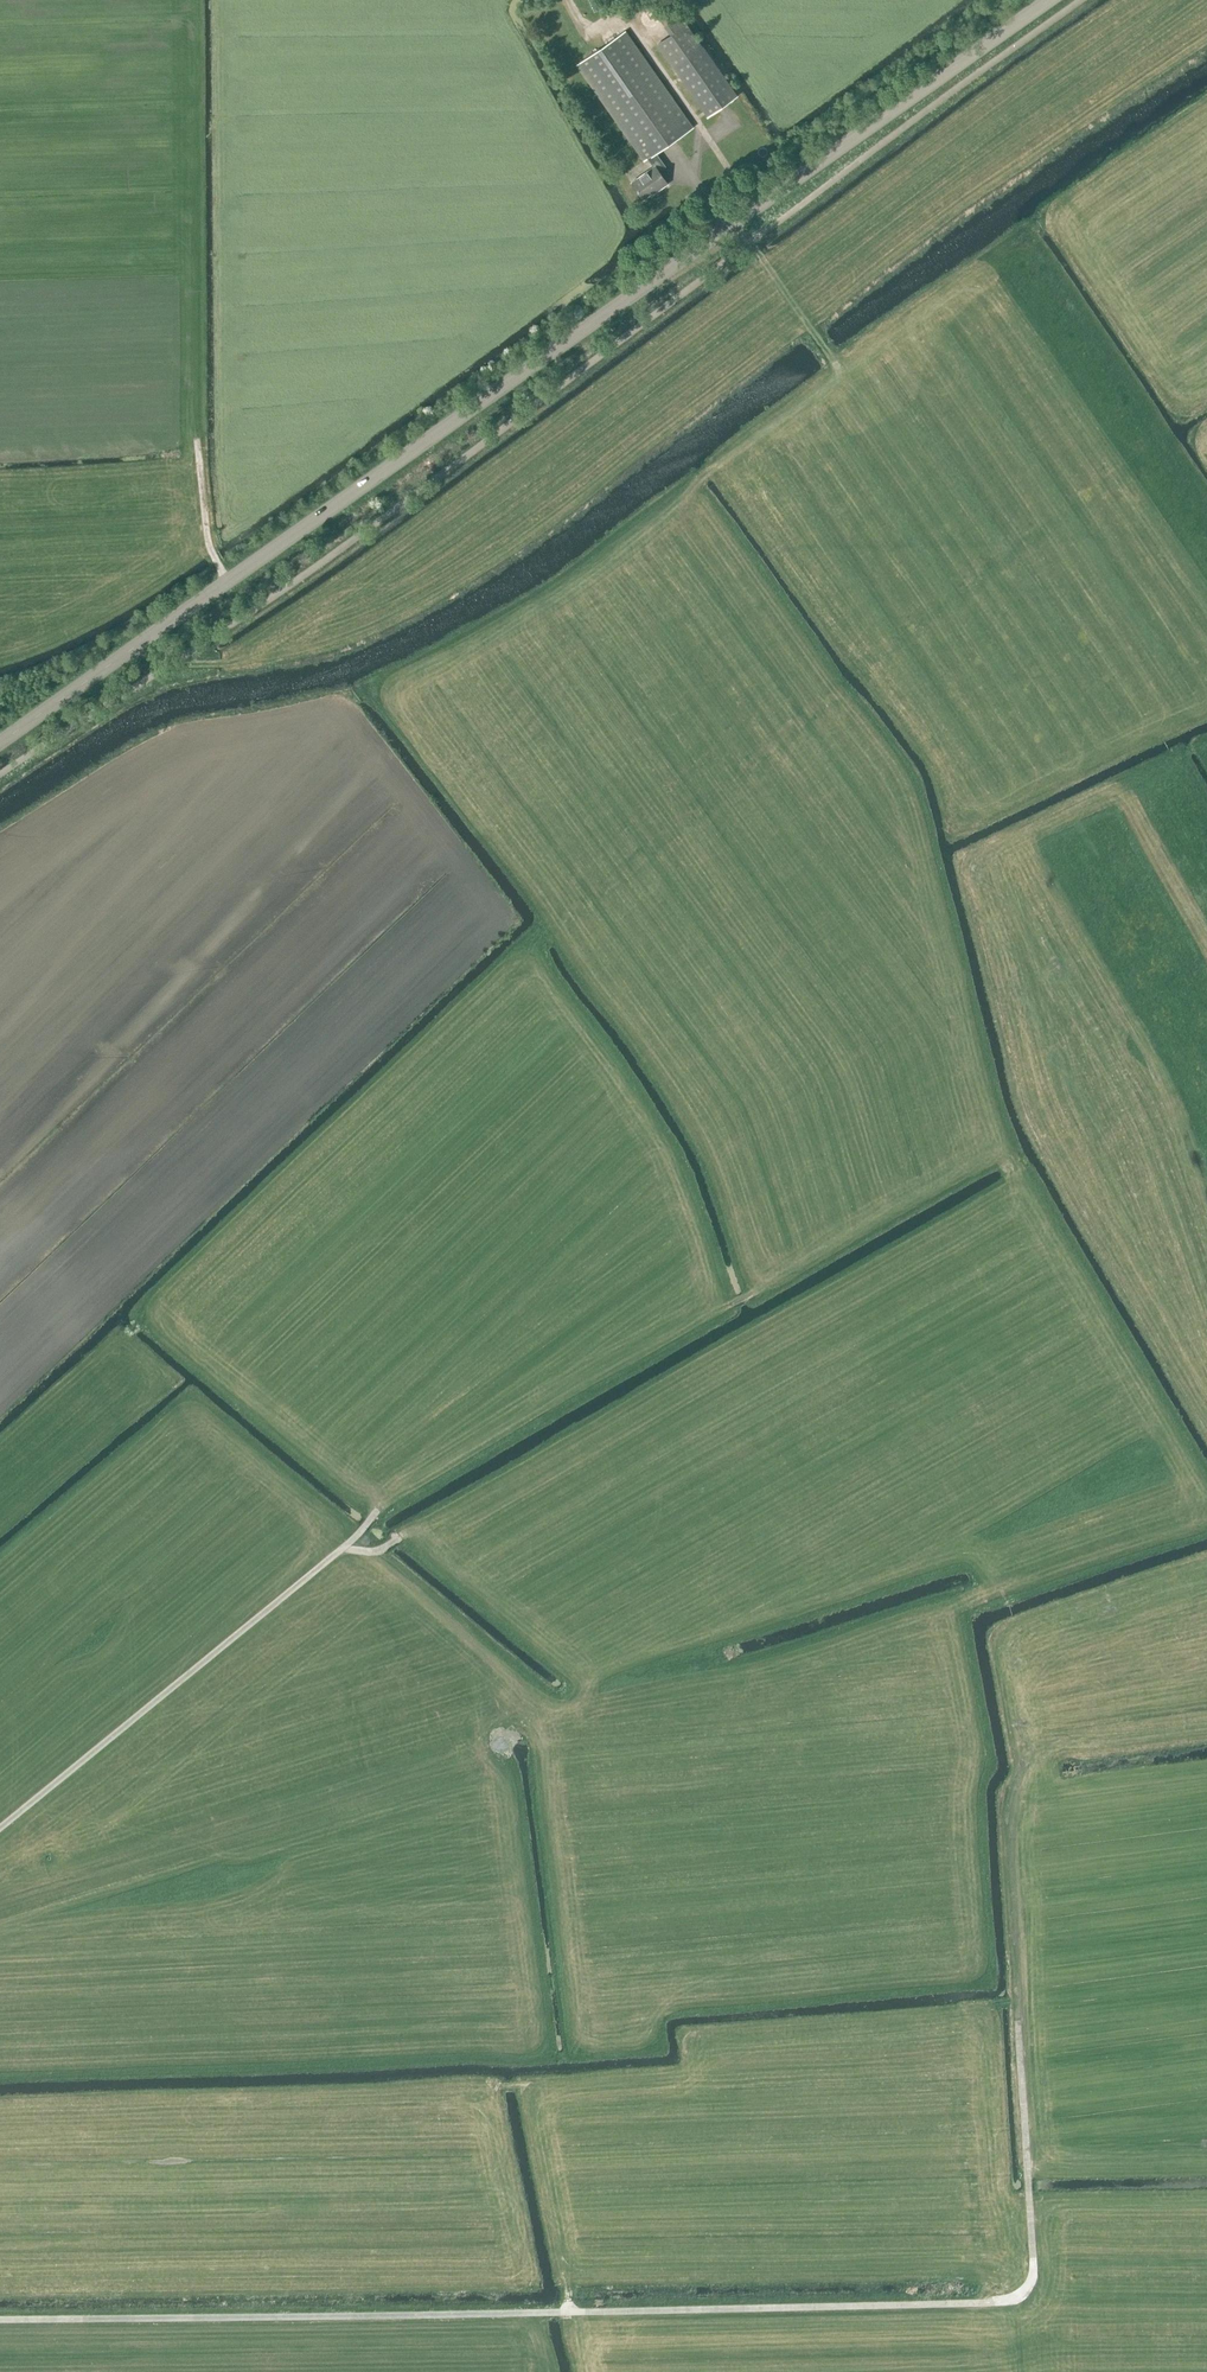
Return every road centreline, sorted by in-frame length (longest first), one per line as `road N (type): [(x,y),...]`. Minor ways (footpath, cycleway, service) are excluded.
road 1 (secondary): [(0,747),(1060,0)]
road 2 (track): [(0,2320),(1013,2300),(1034,2266),(1016,2024)]

